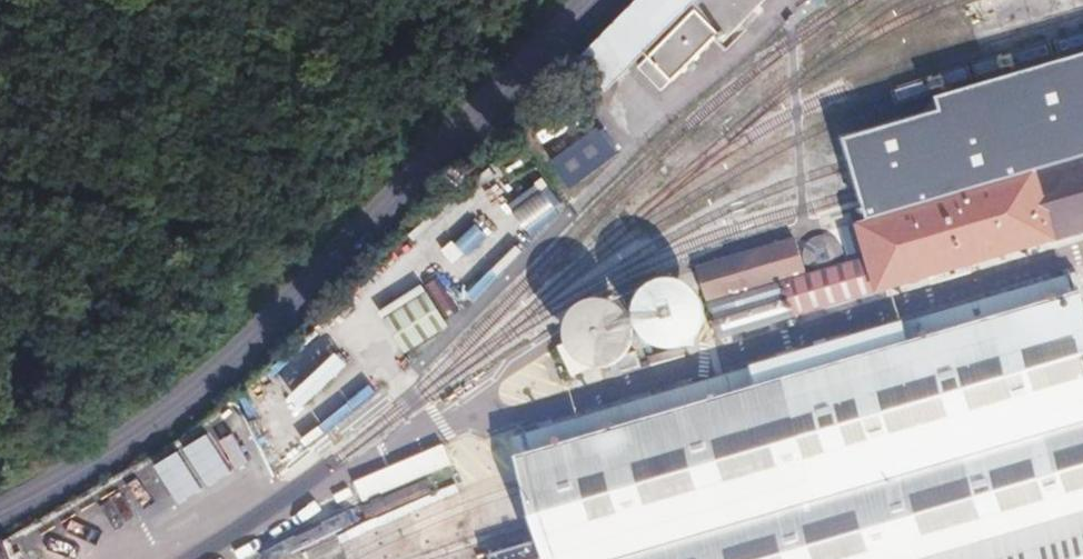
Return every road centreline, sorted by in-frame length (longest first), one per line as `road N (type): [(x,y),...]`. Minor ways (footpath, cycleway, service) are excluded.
road 1 (tertiary): [(590,0),(178,409),(139,439),(0,511)]
road 2 (track): [(161,0),(523,66)]

